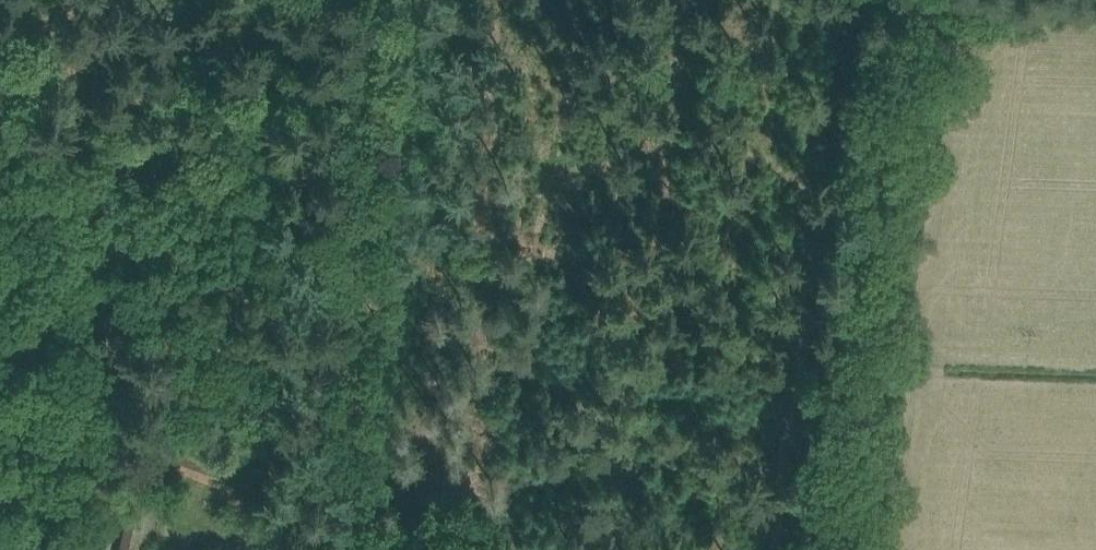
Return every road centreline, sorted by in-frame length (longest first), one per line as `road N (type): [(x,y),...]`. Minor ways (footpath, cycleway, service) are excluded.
road 1 (track): [(915,0),(844,549)]

